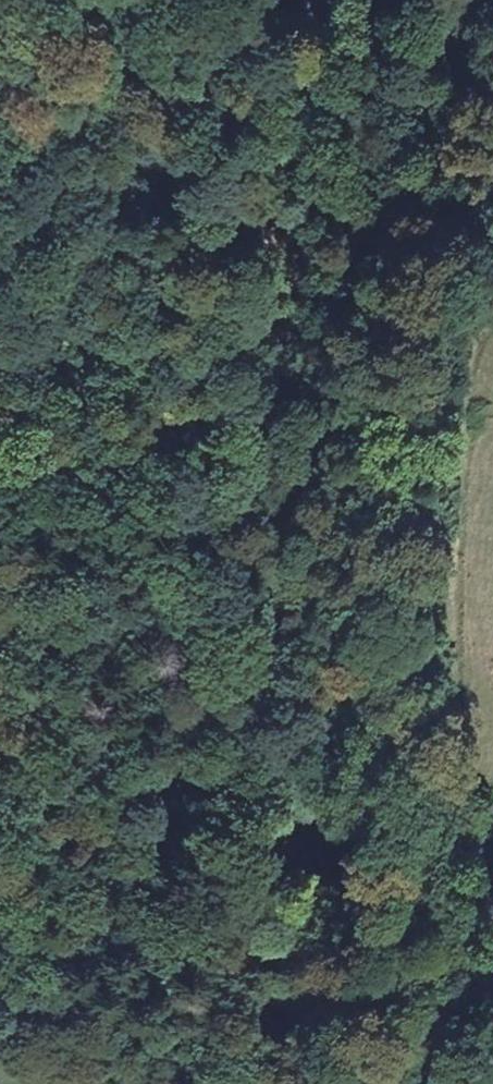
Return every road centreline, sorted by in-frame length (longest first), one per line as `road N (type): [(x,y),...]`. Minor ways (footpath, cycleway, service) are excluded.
road 1 (track): [(153,1083),(0,954)]
road 2 (track): [(492,963),(439,1019),(401,1083)]

